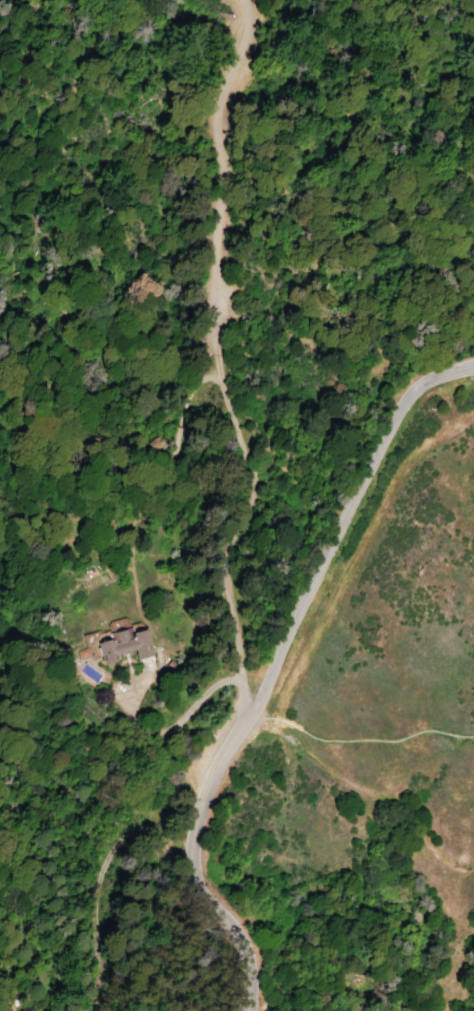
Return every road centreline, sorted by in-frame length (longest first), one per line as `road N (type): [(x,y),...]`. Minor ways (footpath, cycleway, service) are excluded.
road 1 (tertiary): [(473,367),(427,381),(405,400),(201,804),(192,867),(204,899),(234,934),(249,972),(251,1010)]
road 2 (track): [(0,460),(133,494),(180,441),(197,373),(217,366),(250,480),(225,571),(240,665)]

